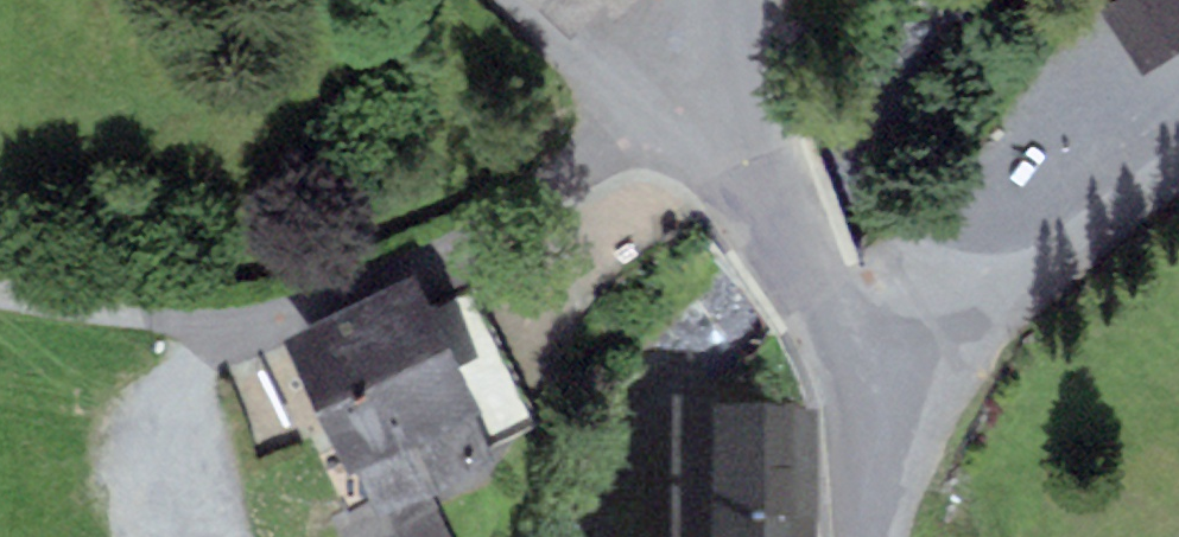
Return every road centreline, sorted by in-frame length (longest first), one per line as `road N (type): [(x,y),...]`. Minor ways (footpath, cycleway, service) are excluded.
road 1 (unclassified): [(643,128),(277,318),(185,327),(0,297)]
road 2 (unclassified): [(1178,165),(934,368),(874,400)]
road 3 (tertiary): [(874,400),(853,345),(742,156),(721,82)]
road 4 (residential): [(516,0),(643,128)]
road 5 (tertiary): [(874,536),(874,400)]

